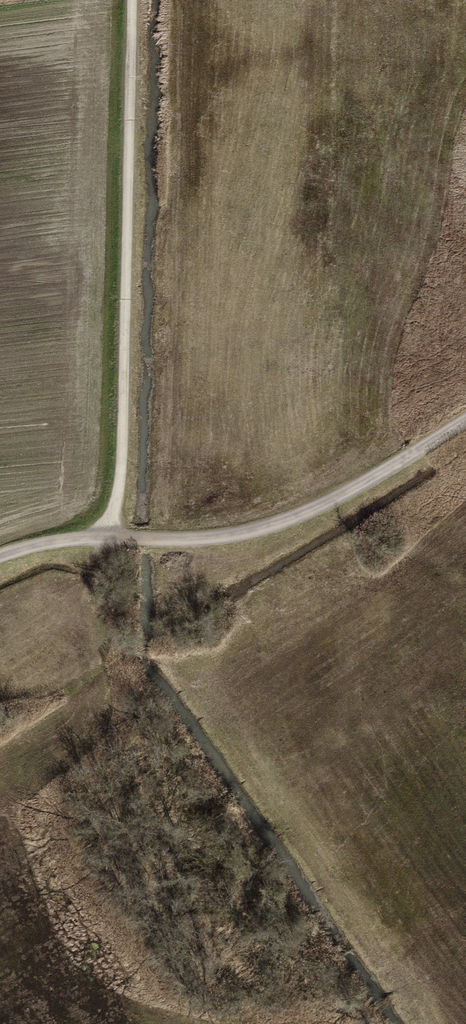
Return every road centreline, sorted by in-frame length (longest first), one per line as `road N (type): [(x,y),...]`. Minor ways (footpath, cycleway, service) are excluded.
road 1 (track): [(132,0),(123,437),(108,537),(0,555)]
road 2 (track): [(465,420),(353,490),(274,526),(210,539),(108,537)]

